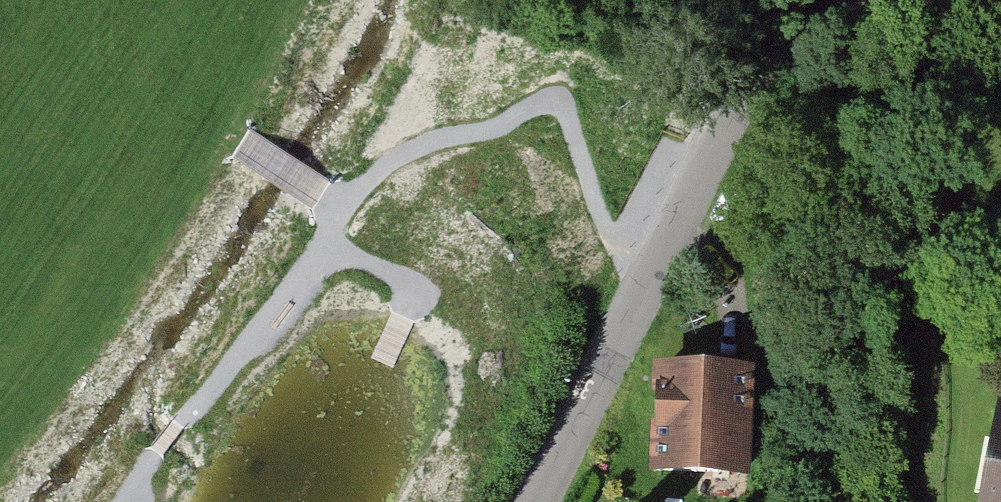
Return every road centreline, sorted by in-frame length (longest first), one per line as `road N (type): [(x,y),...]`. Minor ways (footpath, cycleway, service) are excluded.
road 1 (track): [(122,501),(266,322),(353,194),(409,150),(498,127),(539,102),(563,102),(618,246),(653,265)]
road 2 (residential): [(778,0),(532,501)]
road 3 (track): [(320,243),(383,266),(413,290),(402,318)]
road 4 (track): [(242,142),(345,206)]

